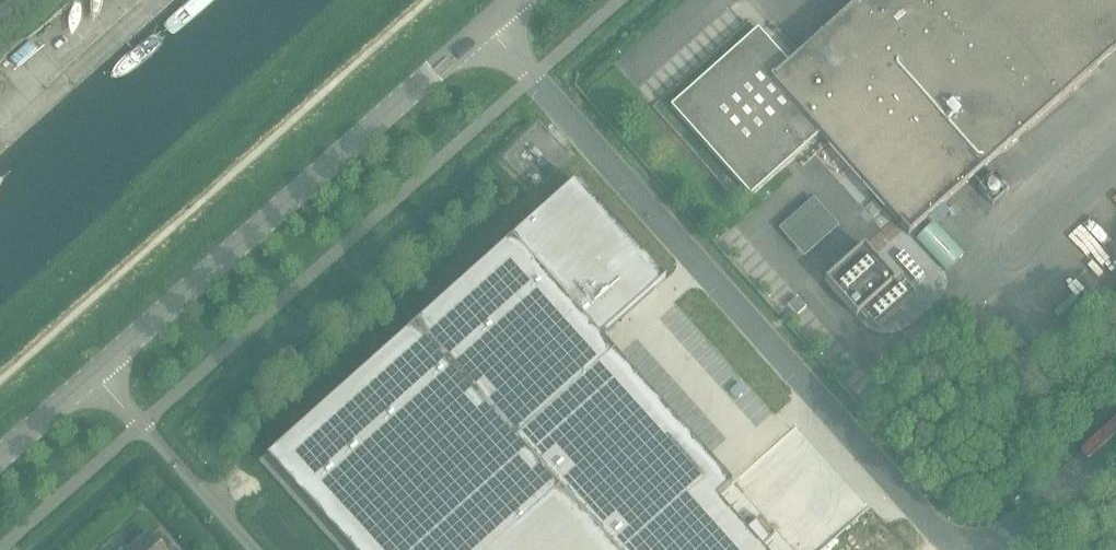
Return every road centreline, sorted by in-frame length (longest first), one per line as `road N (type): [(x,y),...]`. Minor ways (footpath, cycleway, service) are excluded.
road 1 (unclassified): [(955,549),(483,28)]
road 2 (tertiary): [(100,373),(483,28)]
road 3 (unclassified): [(259,549),(100,373)]
road 4 (unclassified): [(993,549),(1115,438)]
road 5 (tertiary): [(0,461),(100,373)]

